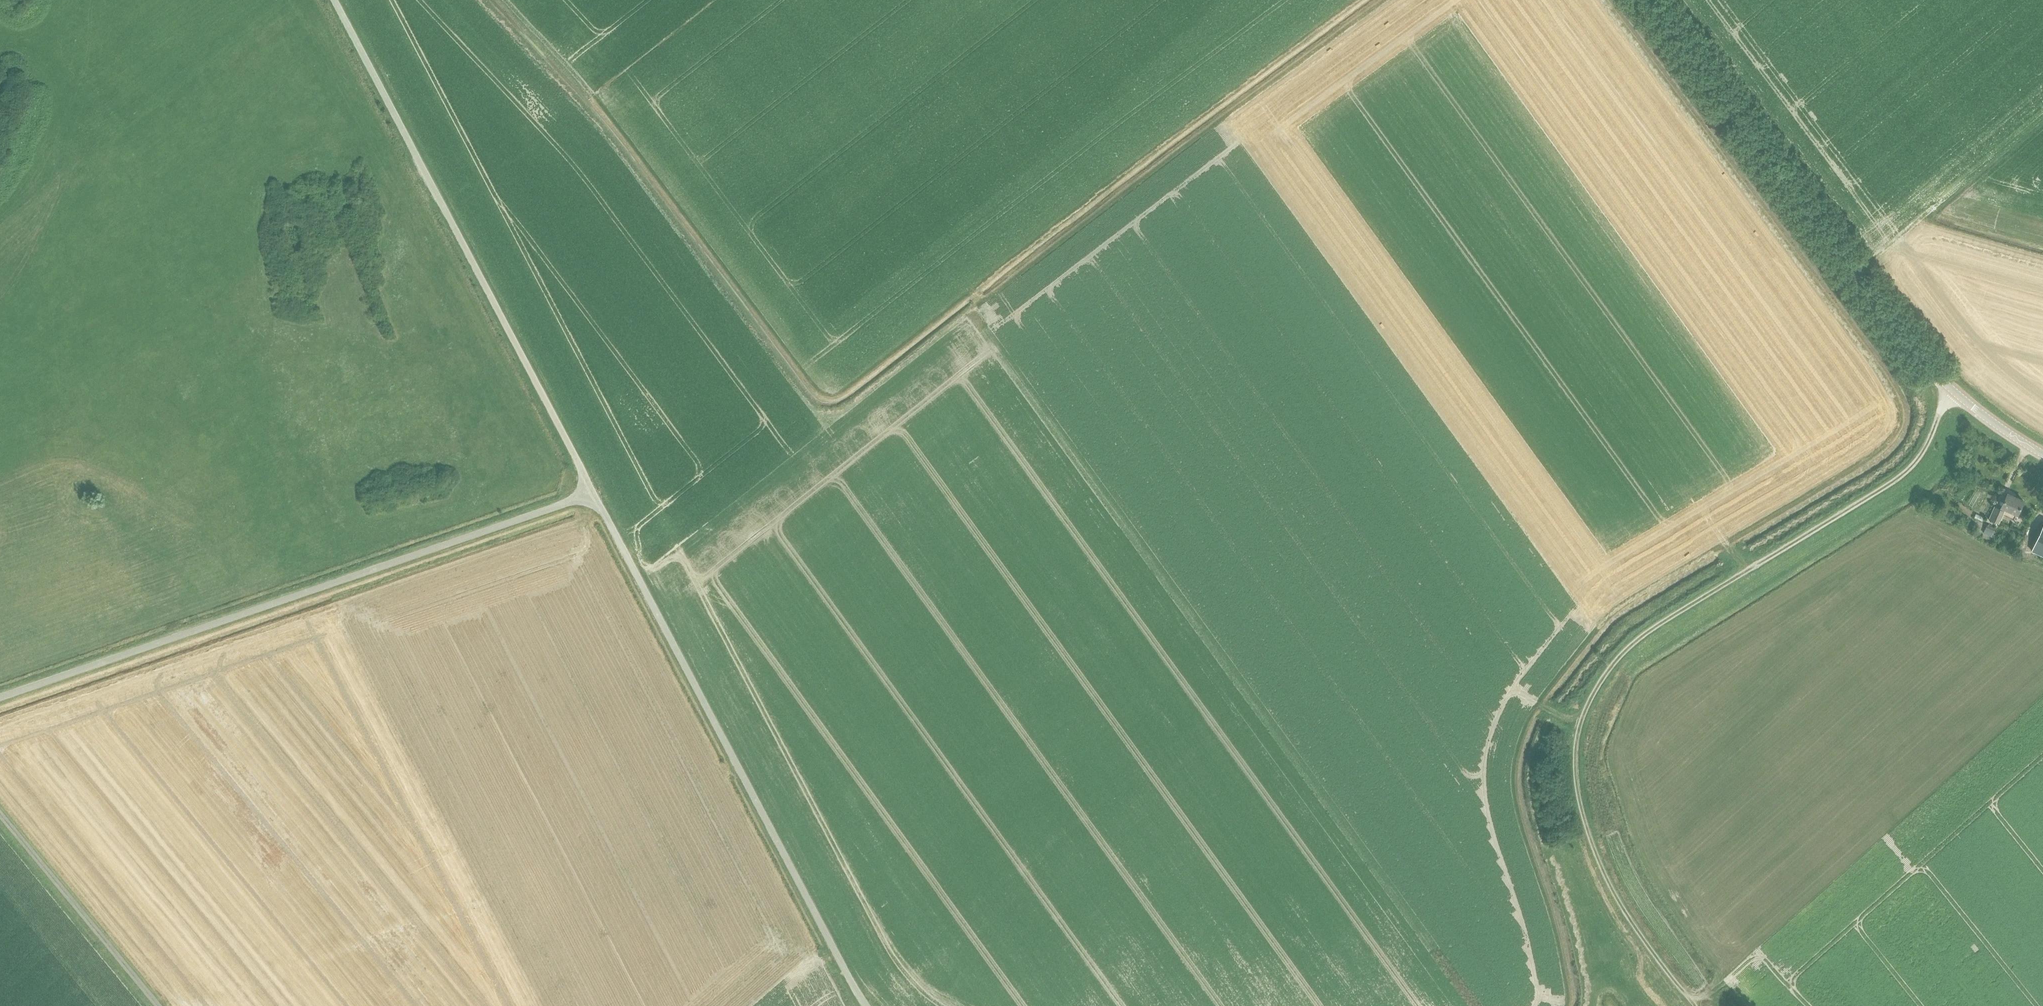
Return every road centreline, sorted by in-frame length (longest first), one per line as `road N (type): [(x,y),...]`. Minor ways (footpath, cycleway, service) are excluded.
road 1 (track): [(1954,391),(1905,471),(1632,642),(1583,711),(1574,769),(1597,856),(1643,938),(1696,1005)]
road 2 (unclassified): [(0,697),(591,490)]
road 3 (tertiary): [(2042,452),(1954,391),(1905,341),(1645,0)]
road 4 (unclassified): [(866,1005),(591,490)]
road 5 (unclassified): [(591,490),(334,0)]
road 6 (track): [(160,1005),(0,812)]

